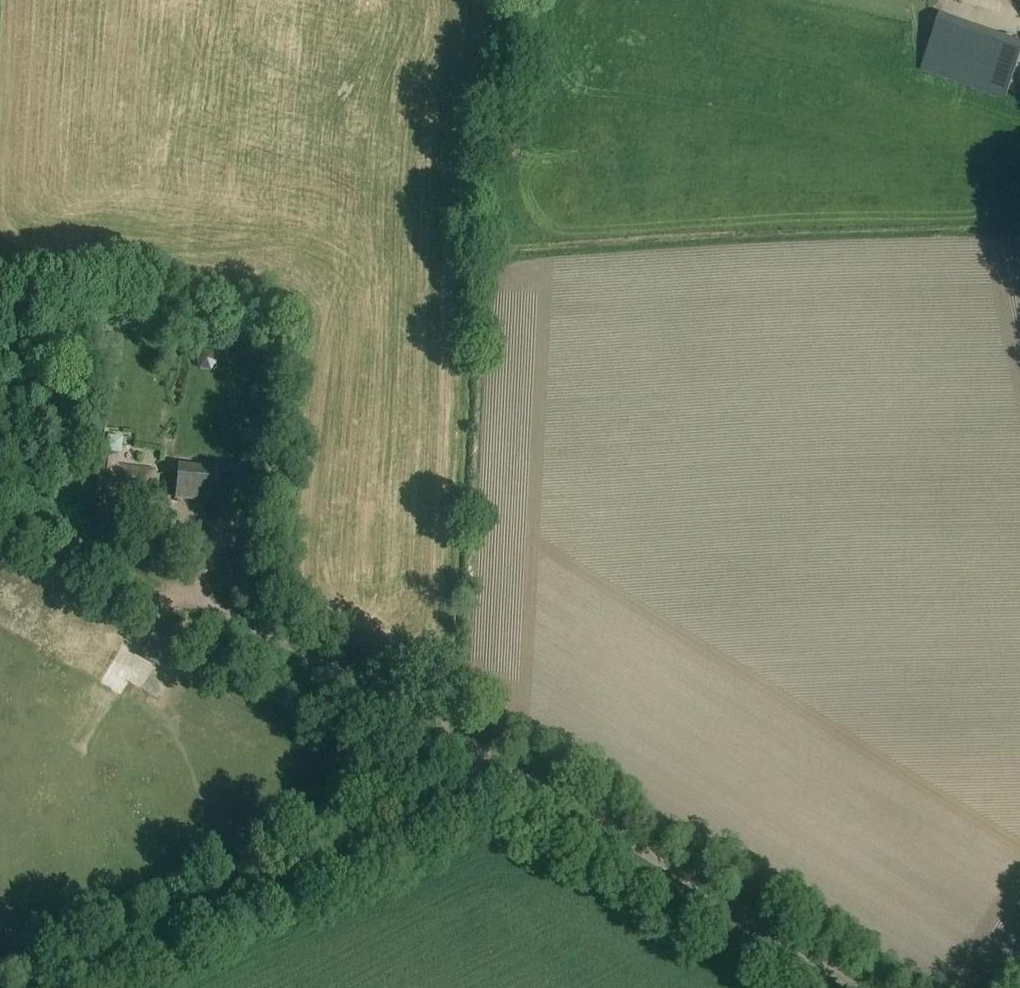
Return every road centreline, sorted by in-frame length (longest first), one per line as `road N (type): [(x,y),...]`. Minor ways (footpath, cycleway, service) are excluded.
road 1 (track): [(858,987),(465,743),(0,492)]

